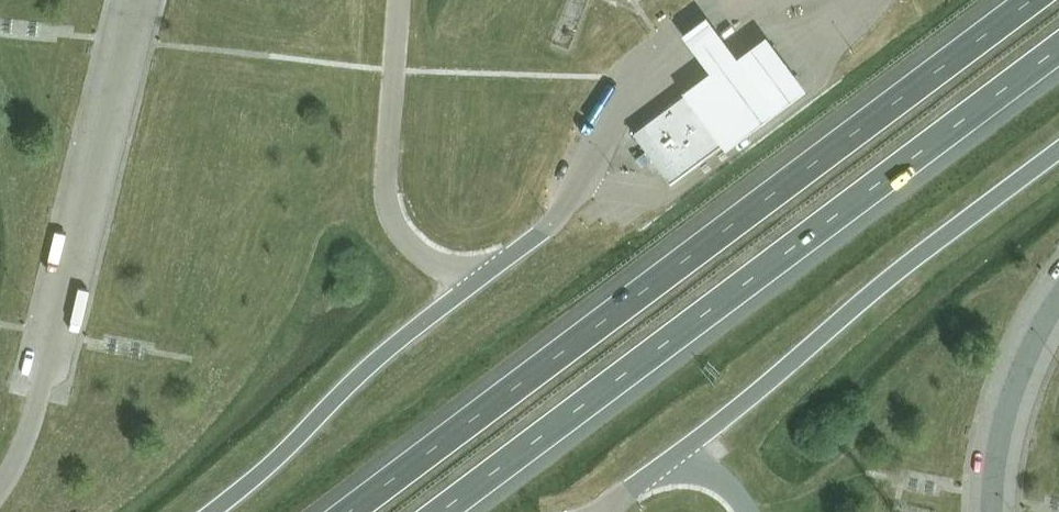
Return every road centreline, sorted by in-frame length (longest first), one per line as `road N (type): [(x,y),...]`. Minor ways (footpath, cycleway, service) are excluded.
road 1 (motorway): [(1045,0),(373,511)]
road 2 (motorway): [(460,511),(1058,69)]

